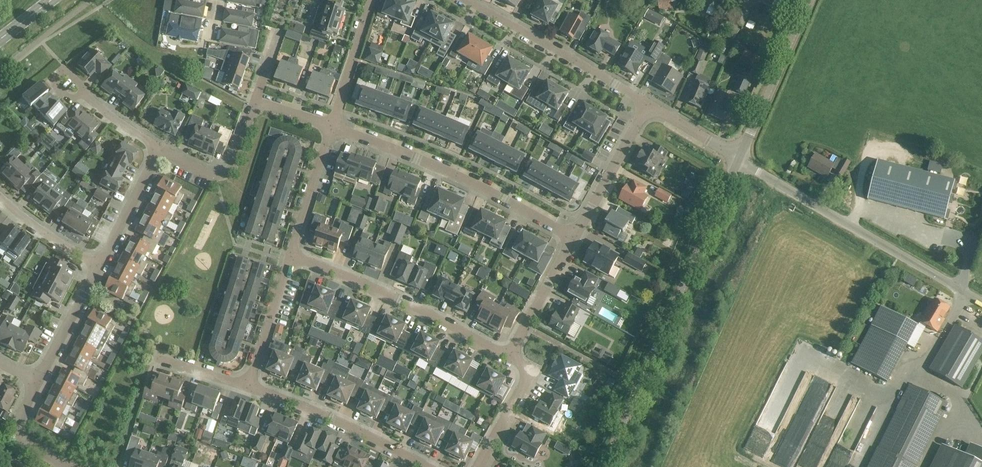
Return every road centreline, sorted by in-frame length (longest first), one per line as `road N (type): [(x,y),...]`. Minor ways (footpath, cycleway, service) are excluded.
road 1 (unclassified): [(603,466),(740,159)]
road 2 (unclassified): [(981,303),(740,159)]
road 3 (residential): [(574,238),(461,178),(332,128)]
road 4 (residential): [(509,357),(289,255)]
road 5 (residential): [(463,0),(648,105)]
road 6 (residential): [(428,466),(248,387)]
road 7 (unclassified): [(740,159),(809,0)]
road 8 (residential): [(574,238),(648,105)]
road 9 (residential): [(256,104),(226,175),(159,151)]
road 10 (residential): [(248,387),(289,255)]
road 11 (residential): [(509,357),(574,238)]
road 12 (residential): [(332,128),(372,0)]
road 13 (residential): [(289,255),(332,128)]
road 14 (residential): [(100,268),(159,151)]
road 15 (residential): [(478,466),(526,384),(524,366),(509,357)]
road 16 (residential): [(38,381),(100,268)]
road 17 (residential): [(100,268),(0,194)]

